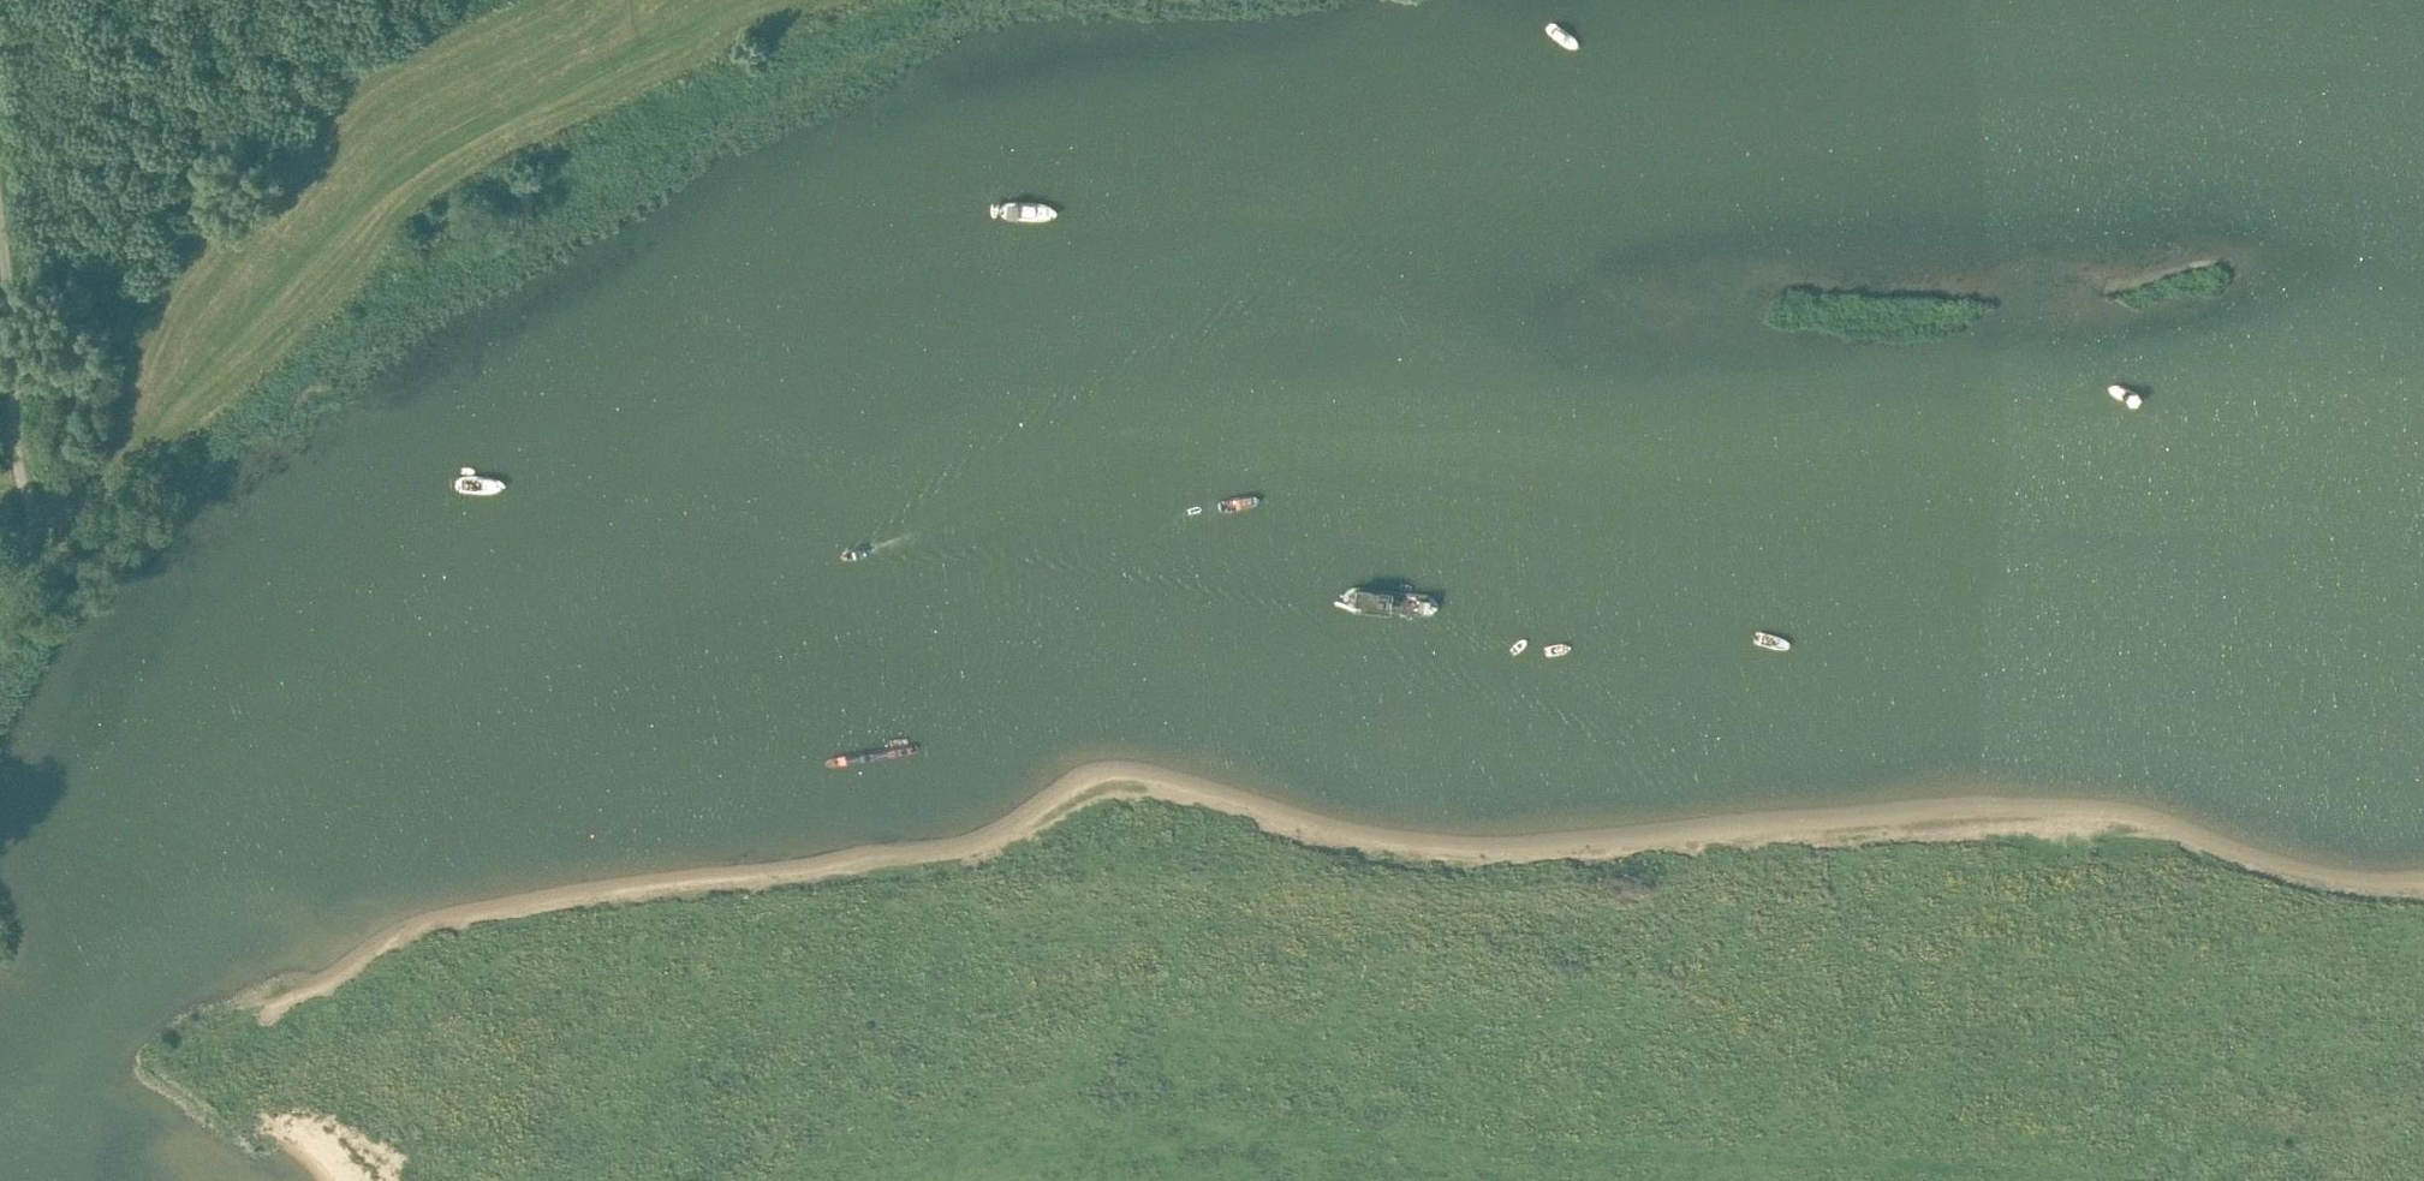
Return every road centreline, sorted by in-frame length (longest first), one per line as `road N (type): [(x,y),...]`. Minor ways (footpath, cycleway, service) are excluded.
road 1 (track): [(42,523),(420,160),(497,109),(661,28),(752,0)]
road 2 (track): [(42,523),(21,488),(15,452),(16,353),(0,215)]

